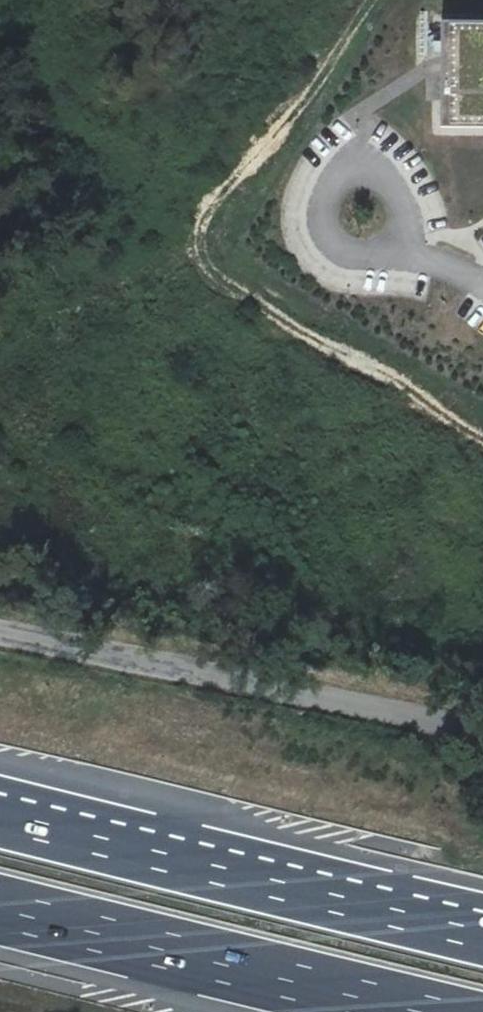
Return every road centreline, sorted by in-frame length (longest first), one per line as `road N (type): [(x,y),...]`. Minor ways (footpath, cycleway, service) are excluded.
road 1 (motorway): [(482,930),(0,811)]
road 2 (unclassified): [(482,733),(0,634)]
road 3 (motorway): [(0,912),(412,1011)]

